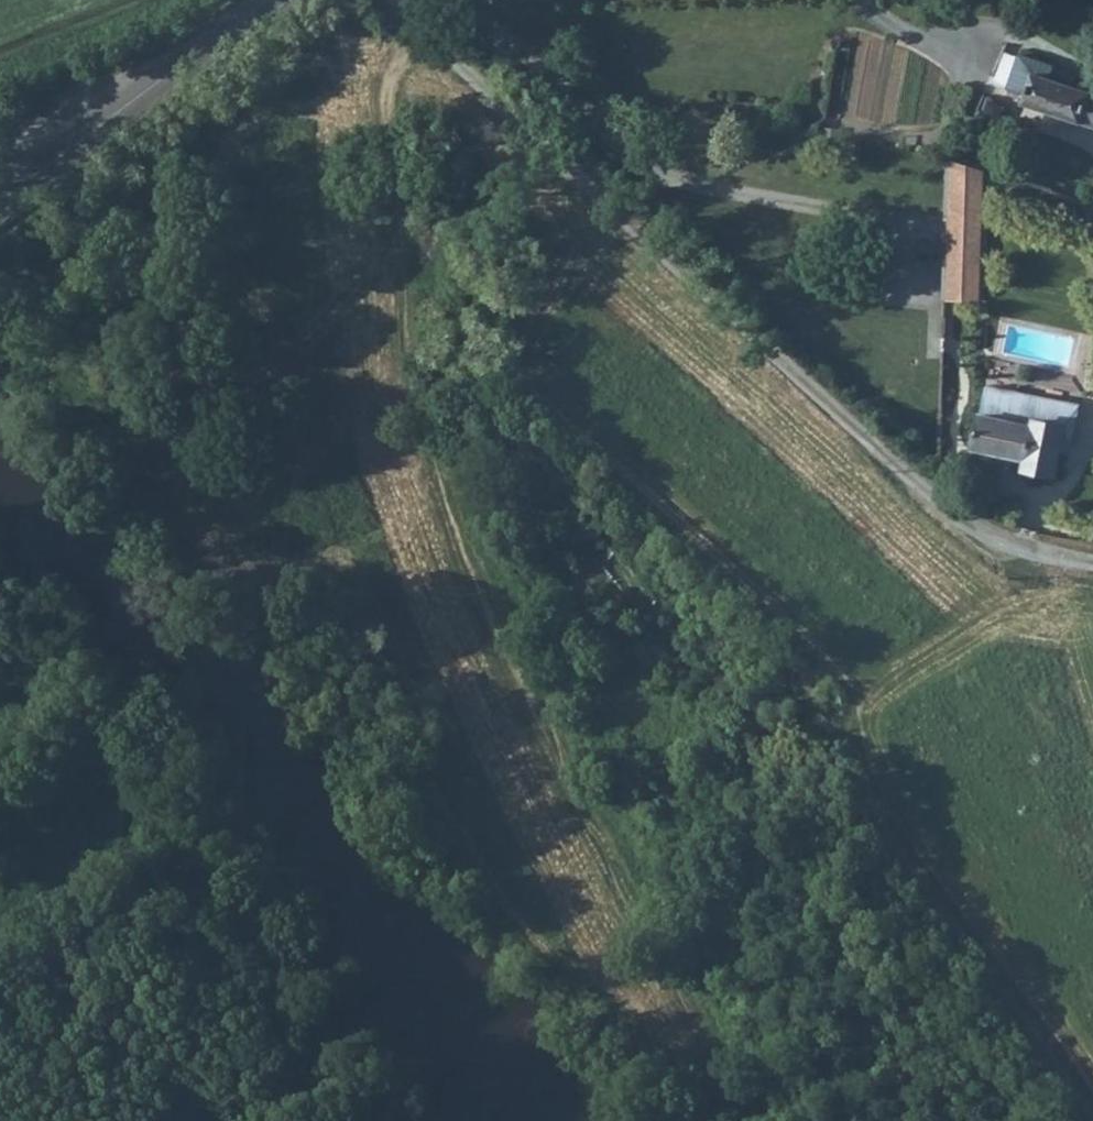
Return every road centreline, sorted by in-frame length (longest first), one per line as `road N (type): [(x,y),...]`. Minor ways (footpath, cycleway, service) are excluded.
road 1 (track): [(1092,569),(941,645),(848,717),(865,765),(1092,1100)]
road 2 (tertiary): [(264,0),(0,194)]

